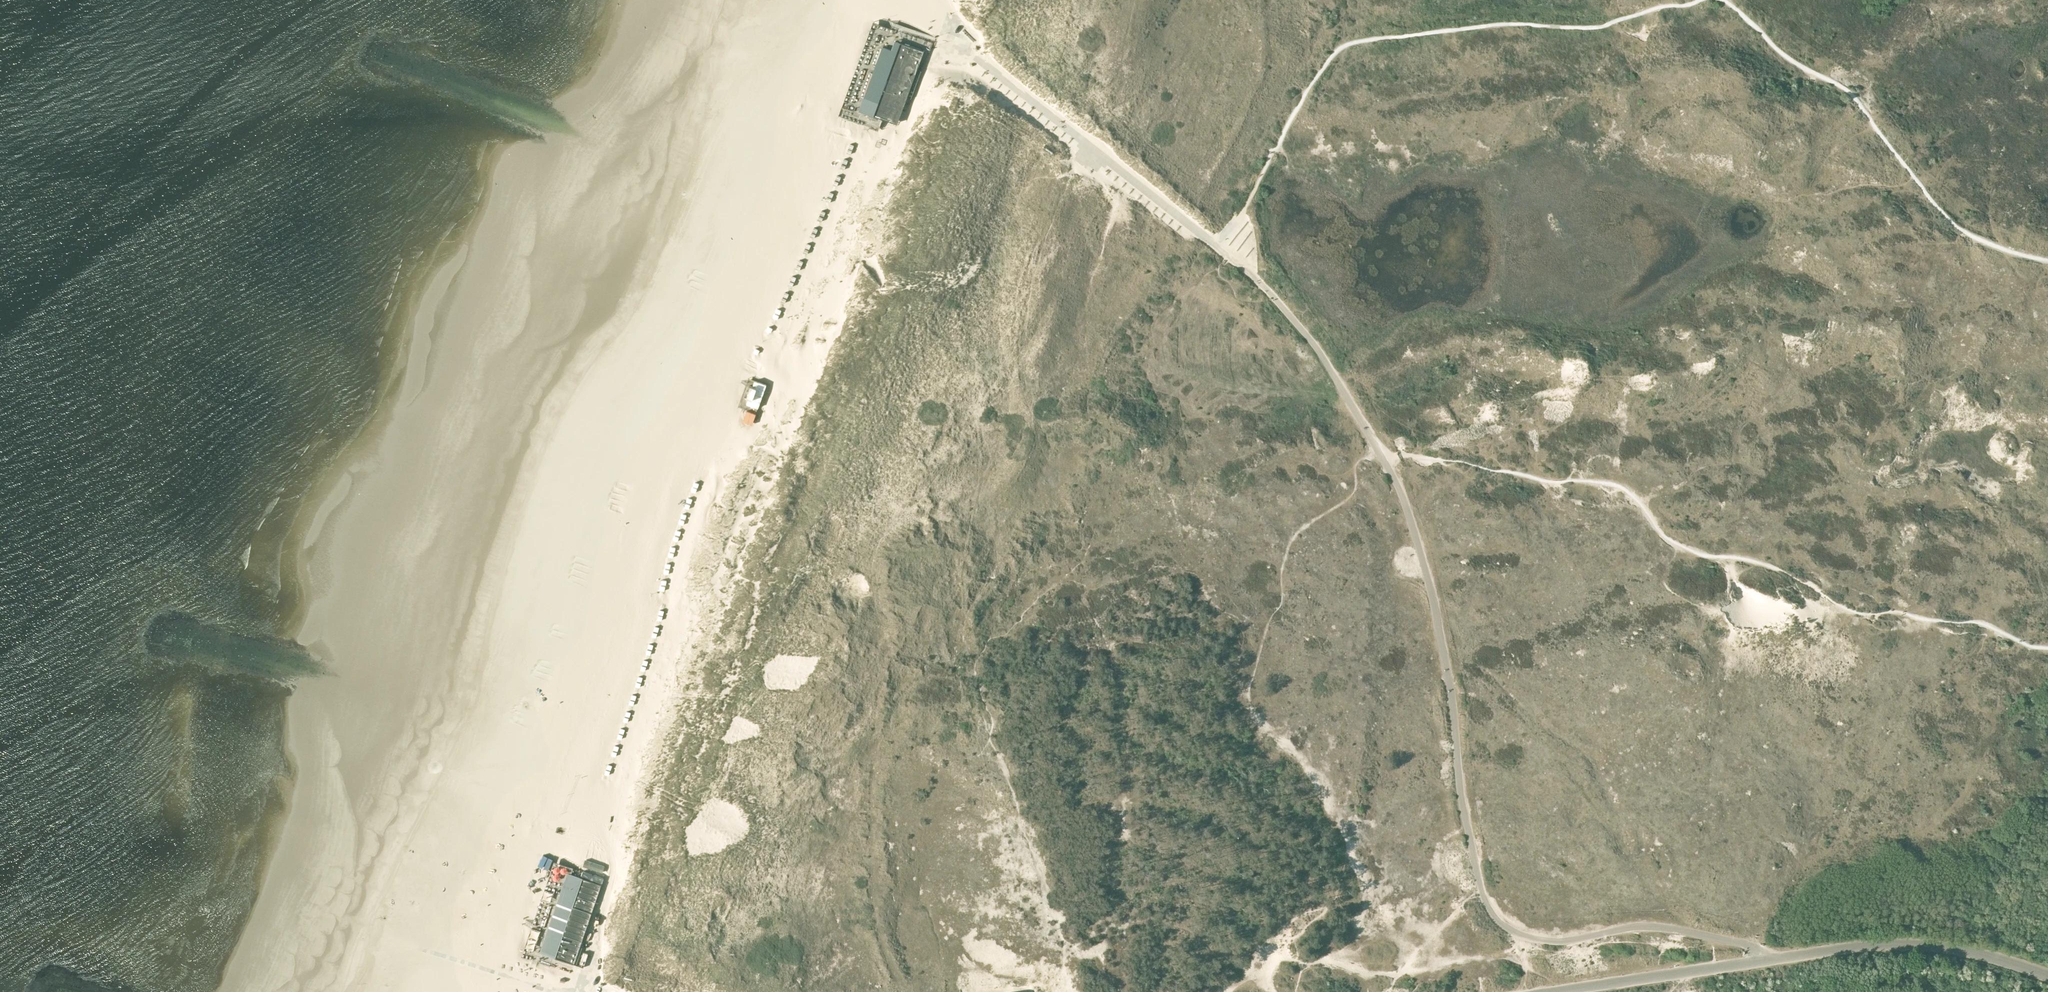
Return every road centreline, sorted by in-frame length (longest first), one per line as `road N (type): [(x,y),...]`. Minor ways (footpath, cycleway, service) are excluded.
road 1 (unclassified): [(1775,958),(1650,925),(1549,941),(1500,925),(1481,887),(1450,676),(1402,493),(1318,350),(1214,243)]
road 2 (unclassified): [(960,47),(1214,243)]
road 3 (unclassified): [(2047,977),(1912,944),(1775,958)]
road 4 (unclassified): [(1775,958),(1552,991)]

